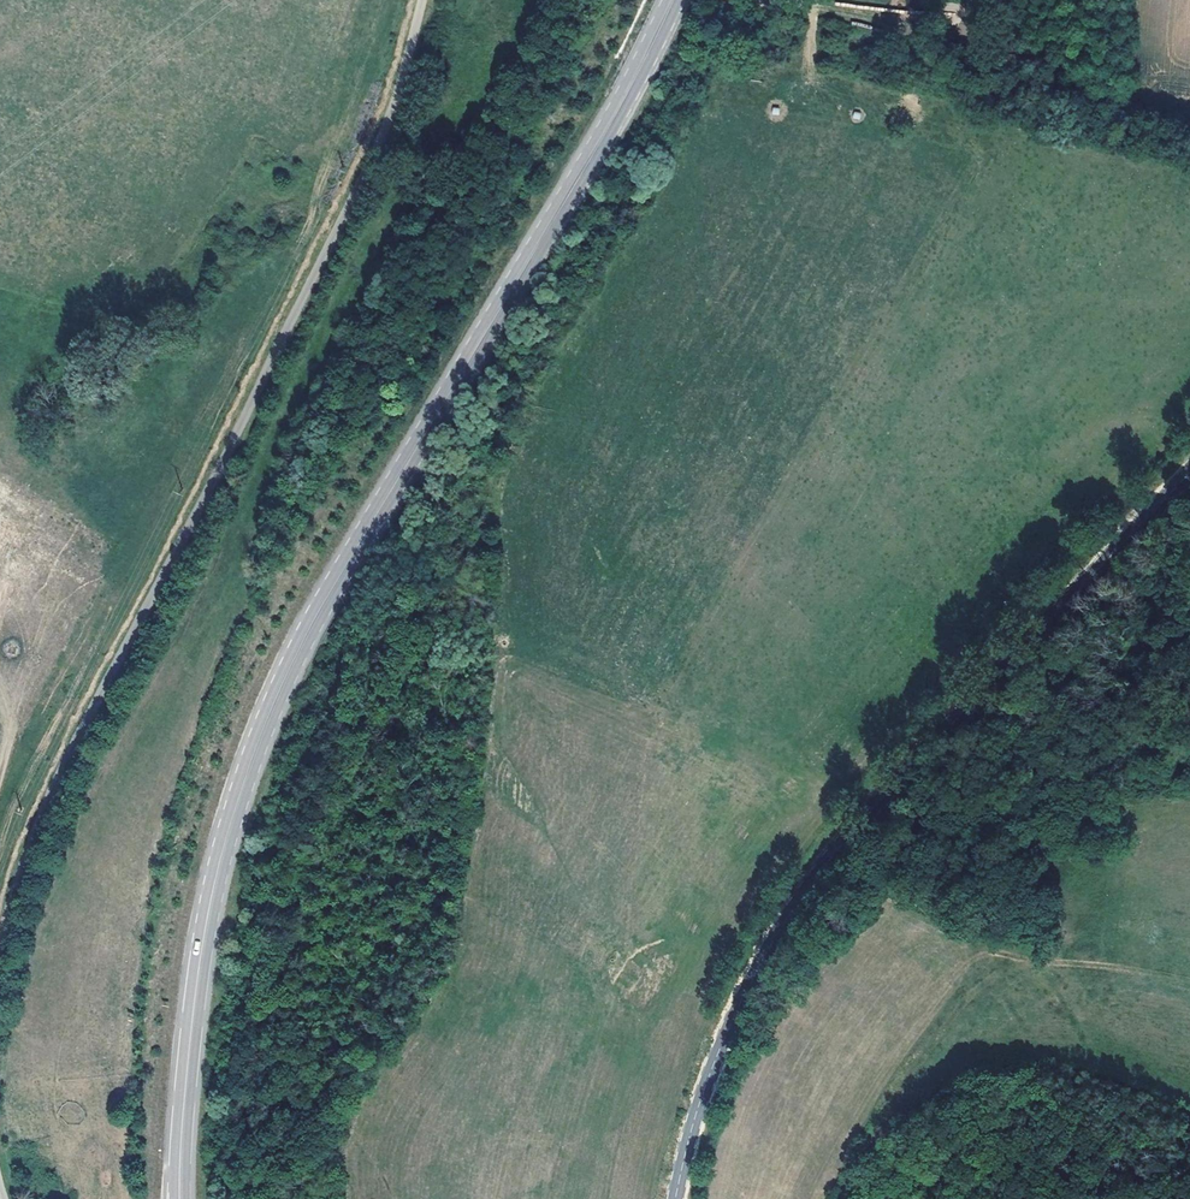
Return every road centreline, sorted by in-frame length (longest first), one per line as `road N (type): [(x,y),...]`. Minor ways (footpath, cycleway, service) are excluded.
road 1 (secondary): [(673,0),(607,130),(319,611),(263,729),(206,924),(180,1198)]
road 2 (unclassified): [(423,0),(366,164),(65,759),(0,942)]
road 3 (tertiary): [(1189,473),(826,864),(724,1037),(675,1198)]
road 4 (track): [(840,1198),(900,1114),(980,1069),(1042,1066),(1189,1113)]

